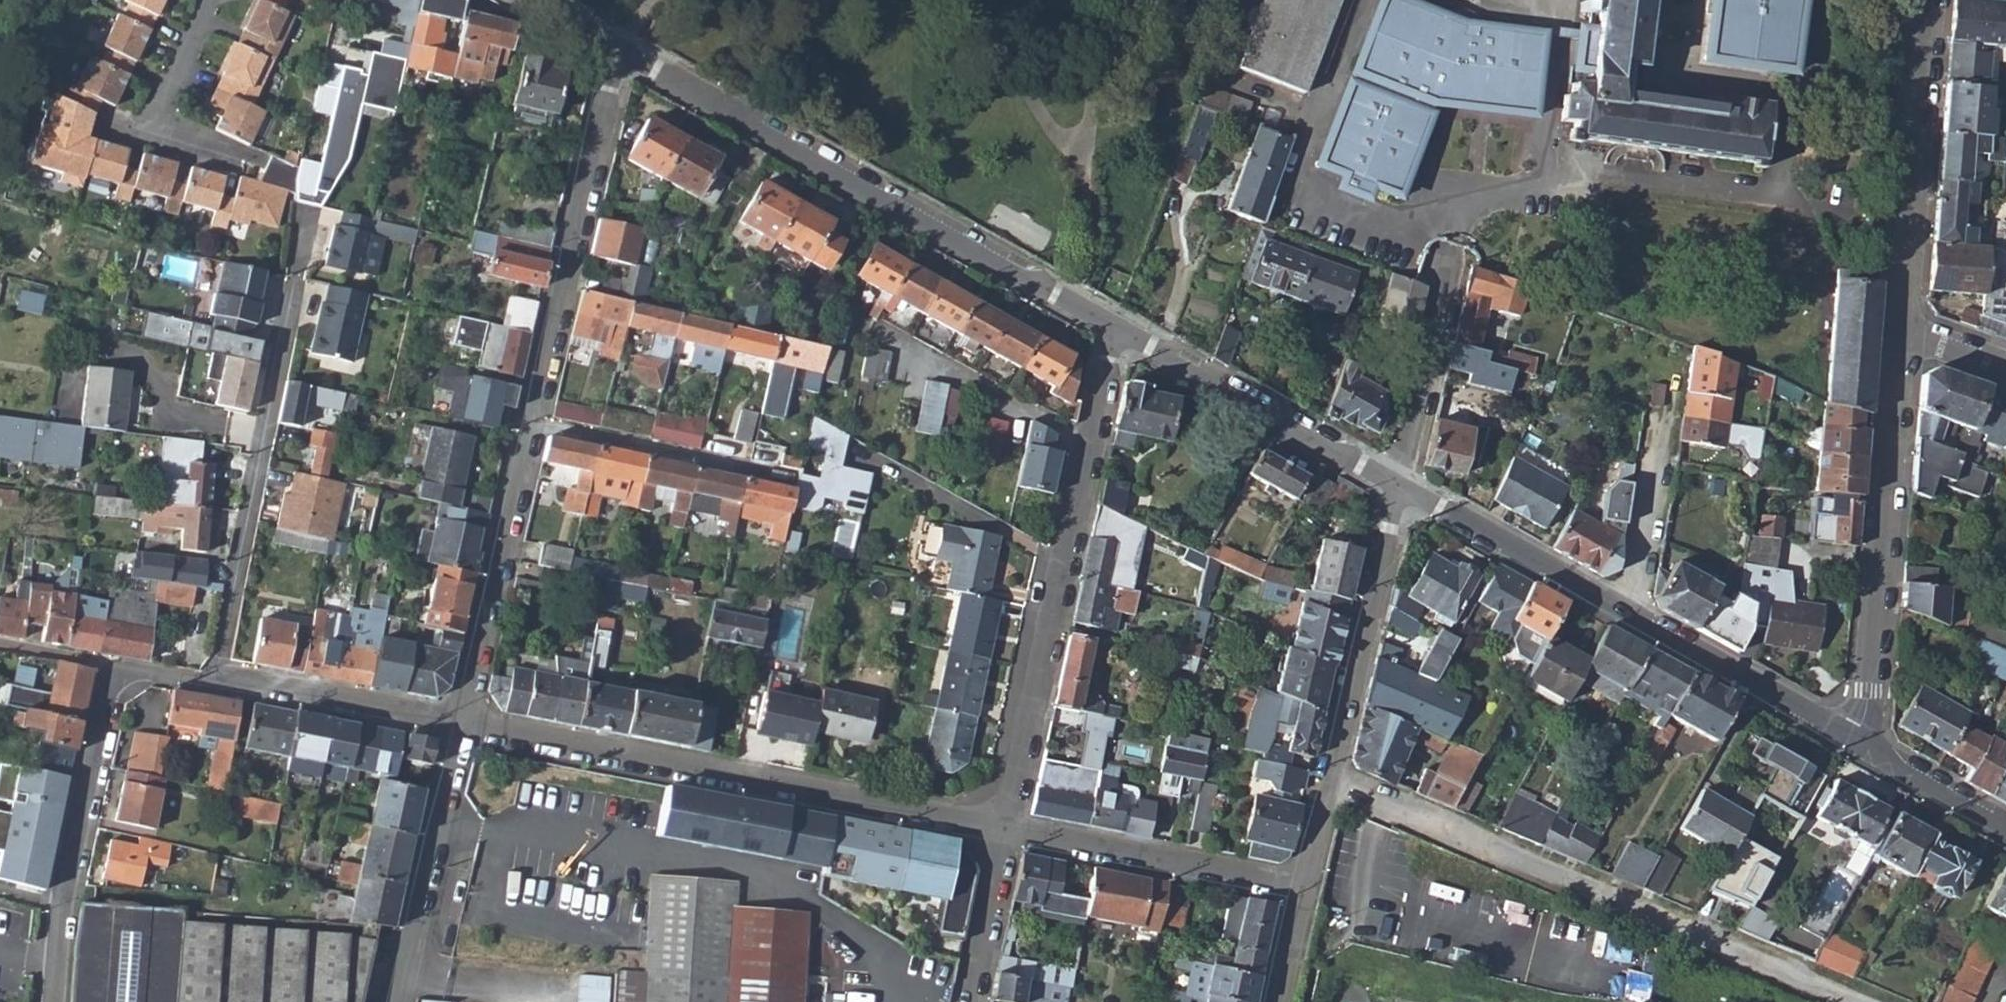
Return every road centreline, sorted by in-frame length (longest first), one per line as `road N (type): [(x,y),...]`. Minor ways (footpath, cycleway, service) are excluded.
road 1 (residential): [(1329,778),(1851,1001)]
road 2 (residential): [(1115,330),(623,52)]
road 3 (residential): [(1005,833),(461,725)]
road 4 (residential): [(1853,740),(1395,489)]
road 5 (residential): [(1115,330),(1005,833)]
road 6 (residential): [(1902,332),(1868,702),(1853,740)]
road 7 (residential): [(623,52),(531,422)]
road 8 (residential): [(461,725),(113,667)]
road 9 (residential): [(49,1001),(56,900),(113,667)]
road 10 (residential): [(1929,0),(1902,332)]
road 11 (residential): [(1395,489),(1115,330)]
road 12 (residential): [(531,422),(461,725)]
road 13 (residential): [(1302,888),(1005,833)]
road 14 (residential): [(1395,489),(1329,778)]
road 15 (residential): [(461,725),(397,1001)]
road 16 (residential): [(531,422),(785,478)]
road 17 (residential): [(2005,830),(1853,740)]
road 18 (residential): [(1005,833),(968,1001)]

